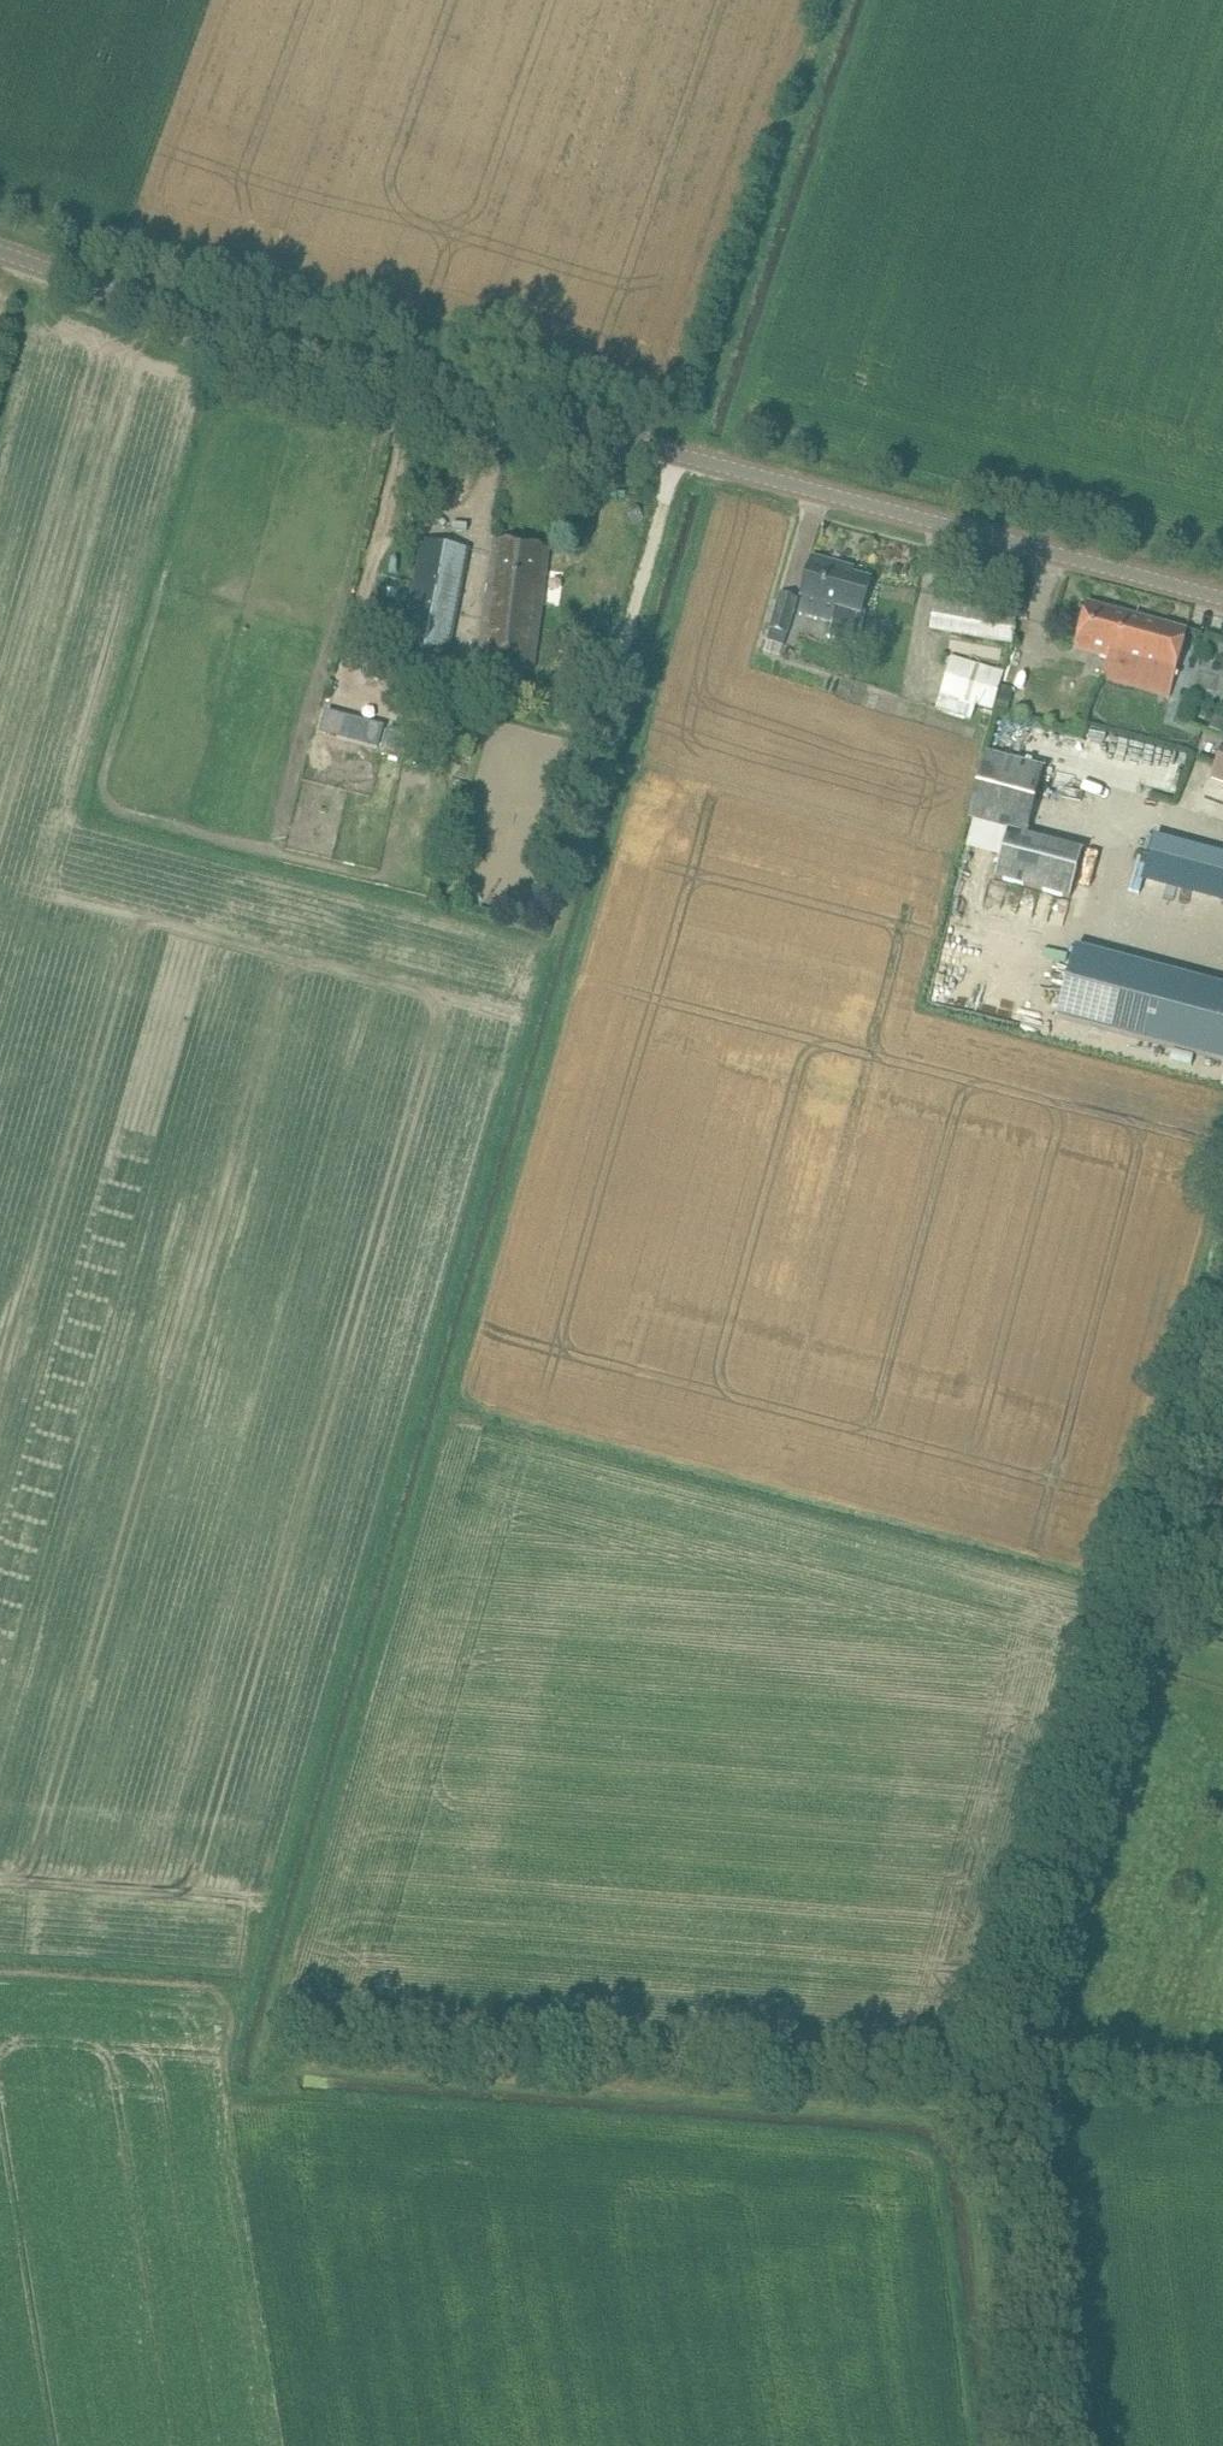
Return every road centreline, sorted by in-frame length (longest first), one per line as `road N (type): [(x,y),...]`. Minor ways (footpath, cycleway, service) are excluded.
road 1 (tertiary): [(1222,598),(373,371),(0,249)]

